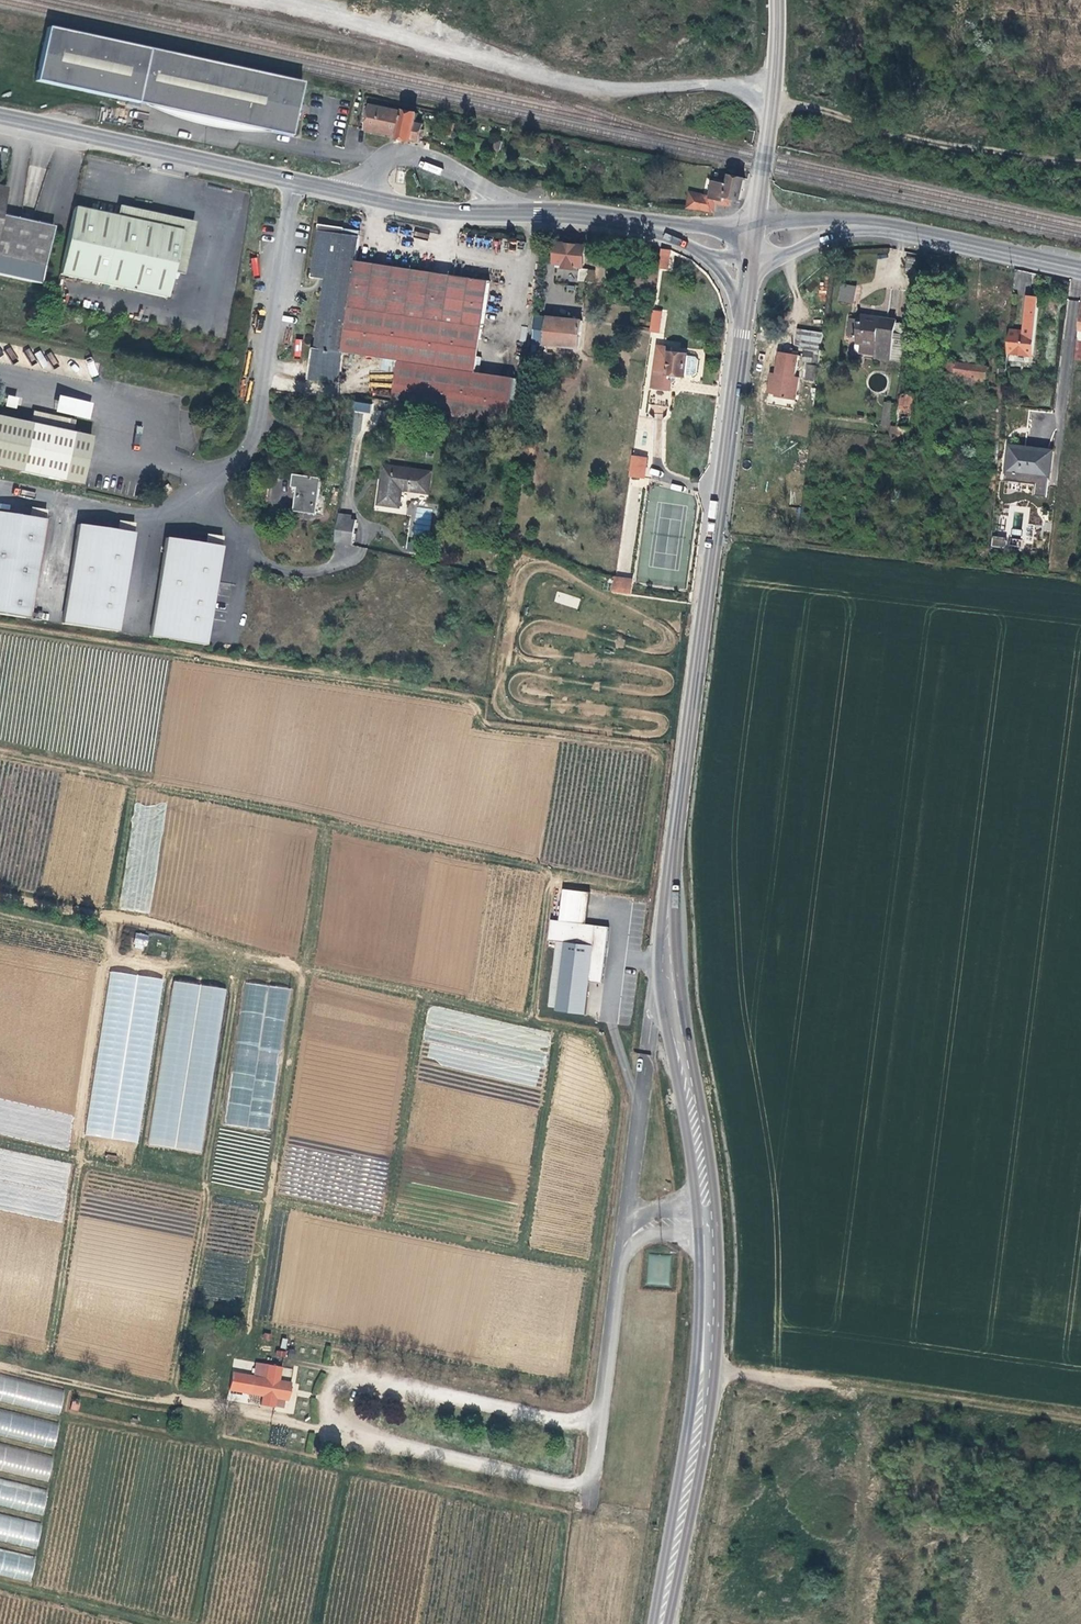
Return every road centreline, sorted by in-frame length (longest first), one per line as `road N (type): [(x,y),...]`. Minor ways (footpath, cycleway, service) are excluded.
road 1 (track): [(0,1145),(597,1268),(616,1104),(598,1036),(534,1017)]
road 2 (track): [(549,868),(534,1017),(301,971),(117,914),(0,889)]
road 3 (tertiary): [(668,952),(670,878),(750,271)]
road 4 (track): [(0,748),(639,888)]
road 5 (track): [(326,819),(246,1339),(228,1356),(209,1409)]
road 6 (track): [(129,776),(50,1374)]
road 7 (track): [(773,85),(576,84),(319,0)]
road 8 (track): [(238,950),(169,1401)]
road 9 (tertiary): [(661,1623),(706,1364),(708,1217)]
road 10 (track): [(1080,1417),(706,1364)]
road 11 (track): [(0,1362),(345,1431)]
road 12 (track): [(1080,159),(969,148),(771,102)]
road 13 (tertiary): [(294,179),(0,117)]
road 14 (unclassified): [(236,469),(252,450),(294,179)]
road 15 (unclassified): [(668,952),(623,1240)]
road 16 (tertiary): [(708,1217),(668,952)]
road 17 (unclassified): [(623,1240),(593,1505)]
road 18 (tertiary): [(757,221),(777,0)]
road 19 (unclassified): [(534,211),(410,152),(385,159),(357,194)]
road 20 (unclassified): [(1080,269),(881,226)]
road 21 (tertiary): [(534,211),(449,211),(357,194)]
road 22 (unclassified): [(750,271),(827,237),(881,226)]
road 23 (unclassified): [(881,226),(757,221)]

